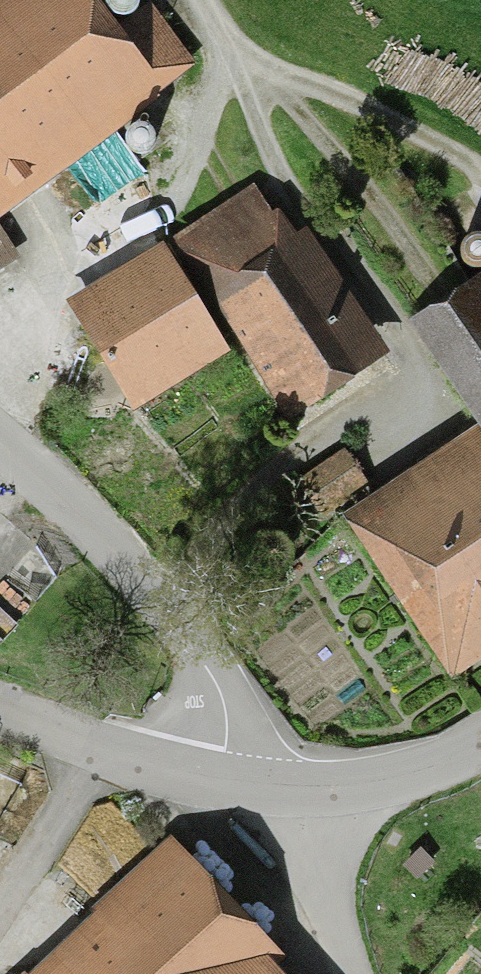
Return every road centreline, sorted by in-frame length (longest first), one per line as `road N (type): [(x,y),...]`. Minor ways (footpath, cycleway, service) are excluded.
road 1 (unclassified): [(225,779),(229,703),(176,602),(0,439)]
road 2 (unclassified): [(0,711),(105,750),(225,779)]
road 3 (unclassified): [(302,788),(358,973)]
road 4 (unclassified): [(302,788),(366,788),(432,768),(480,737)]
road 5 (track): [(0,906),(105,750)]

